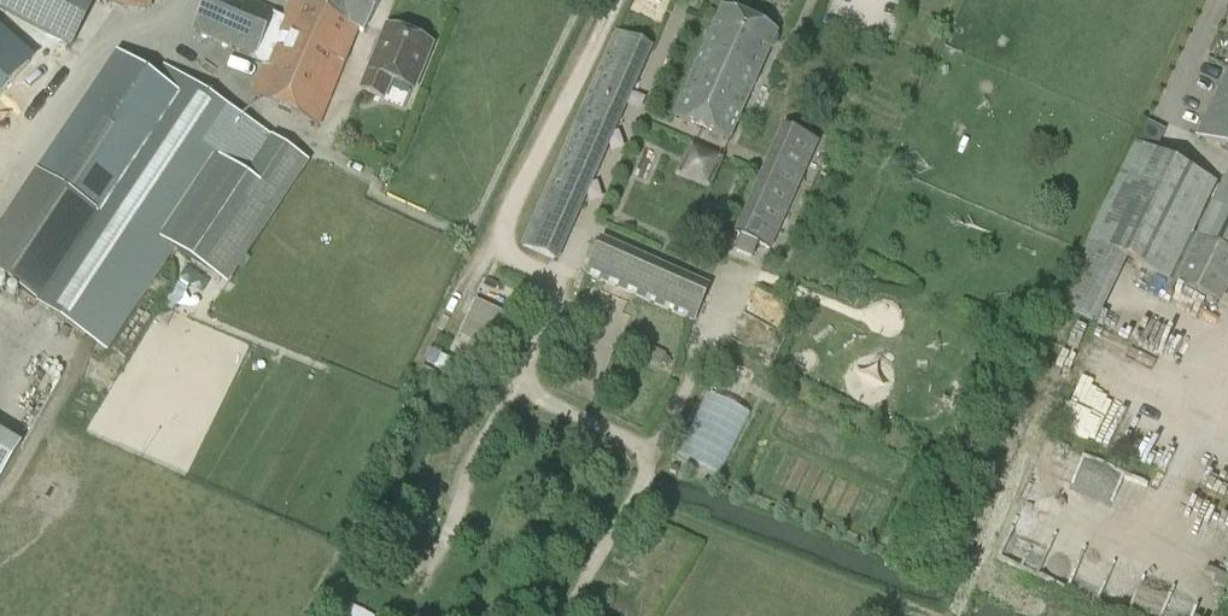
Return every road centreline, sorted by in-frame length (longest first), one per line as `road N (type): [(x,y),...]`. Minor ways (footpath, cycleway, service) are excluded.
road 1 (track): [(528,385),(515,390),(482,441),(403,615)]

